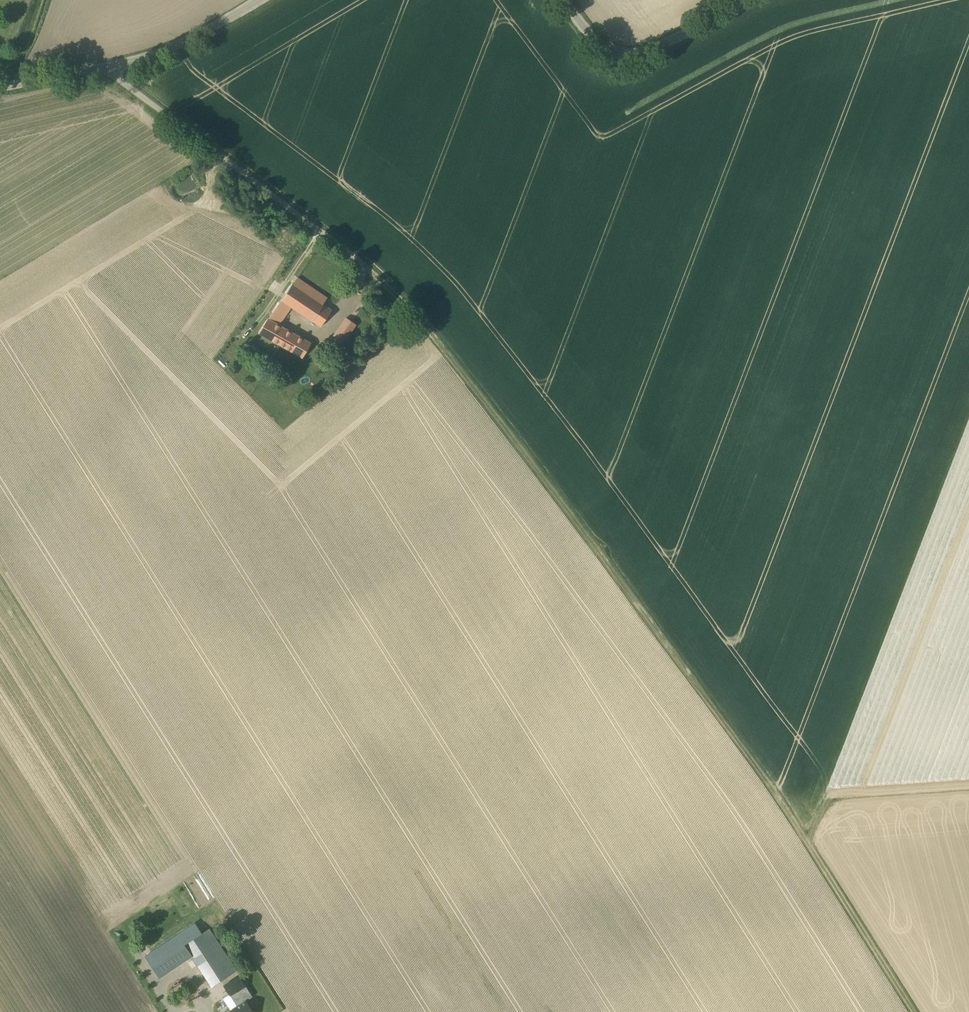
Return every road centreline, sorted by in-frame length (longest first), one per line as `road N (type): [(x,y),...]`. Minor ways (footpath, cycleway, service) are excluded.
road 1 (track): [(911,1011),(769,782),(639,625),(584,527),(450,356),(361,268)]
road 2 (unclassified): [(361,268),(108,71)]
road 3 (unclassified): [(756,0),(619,60),(606,57),(562,0)]
road 4 (unclassified): [(265,0),(196,42),(108,71)]

